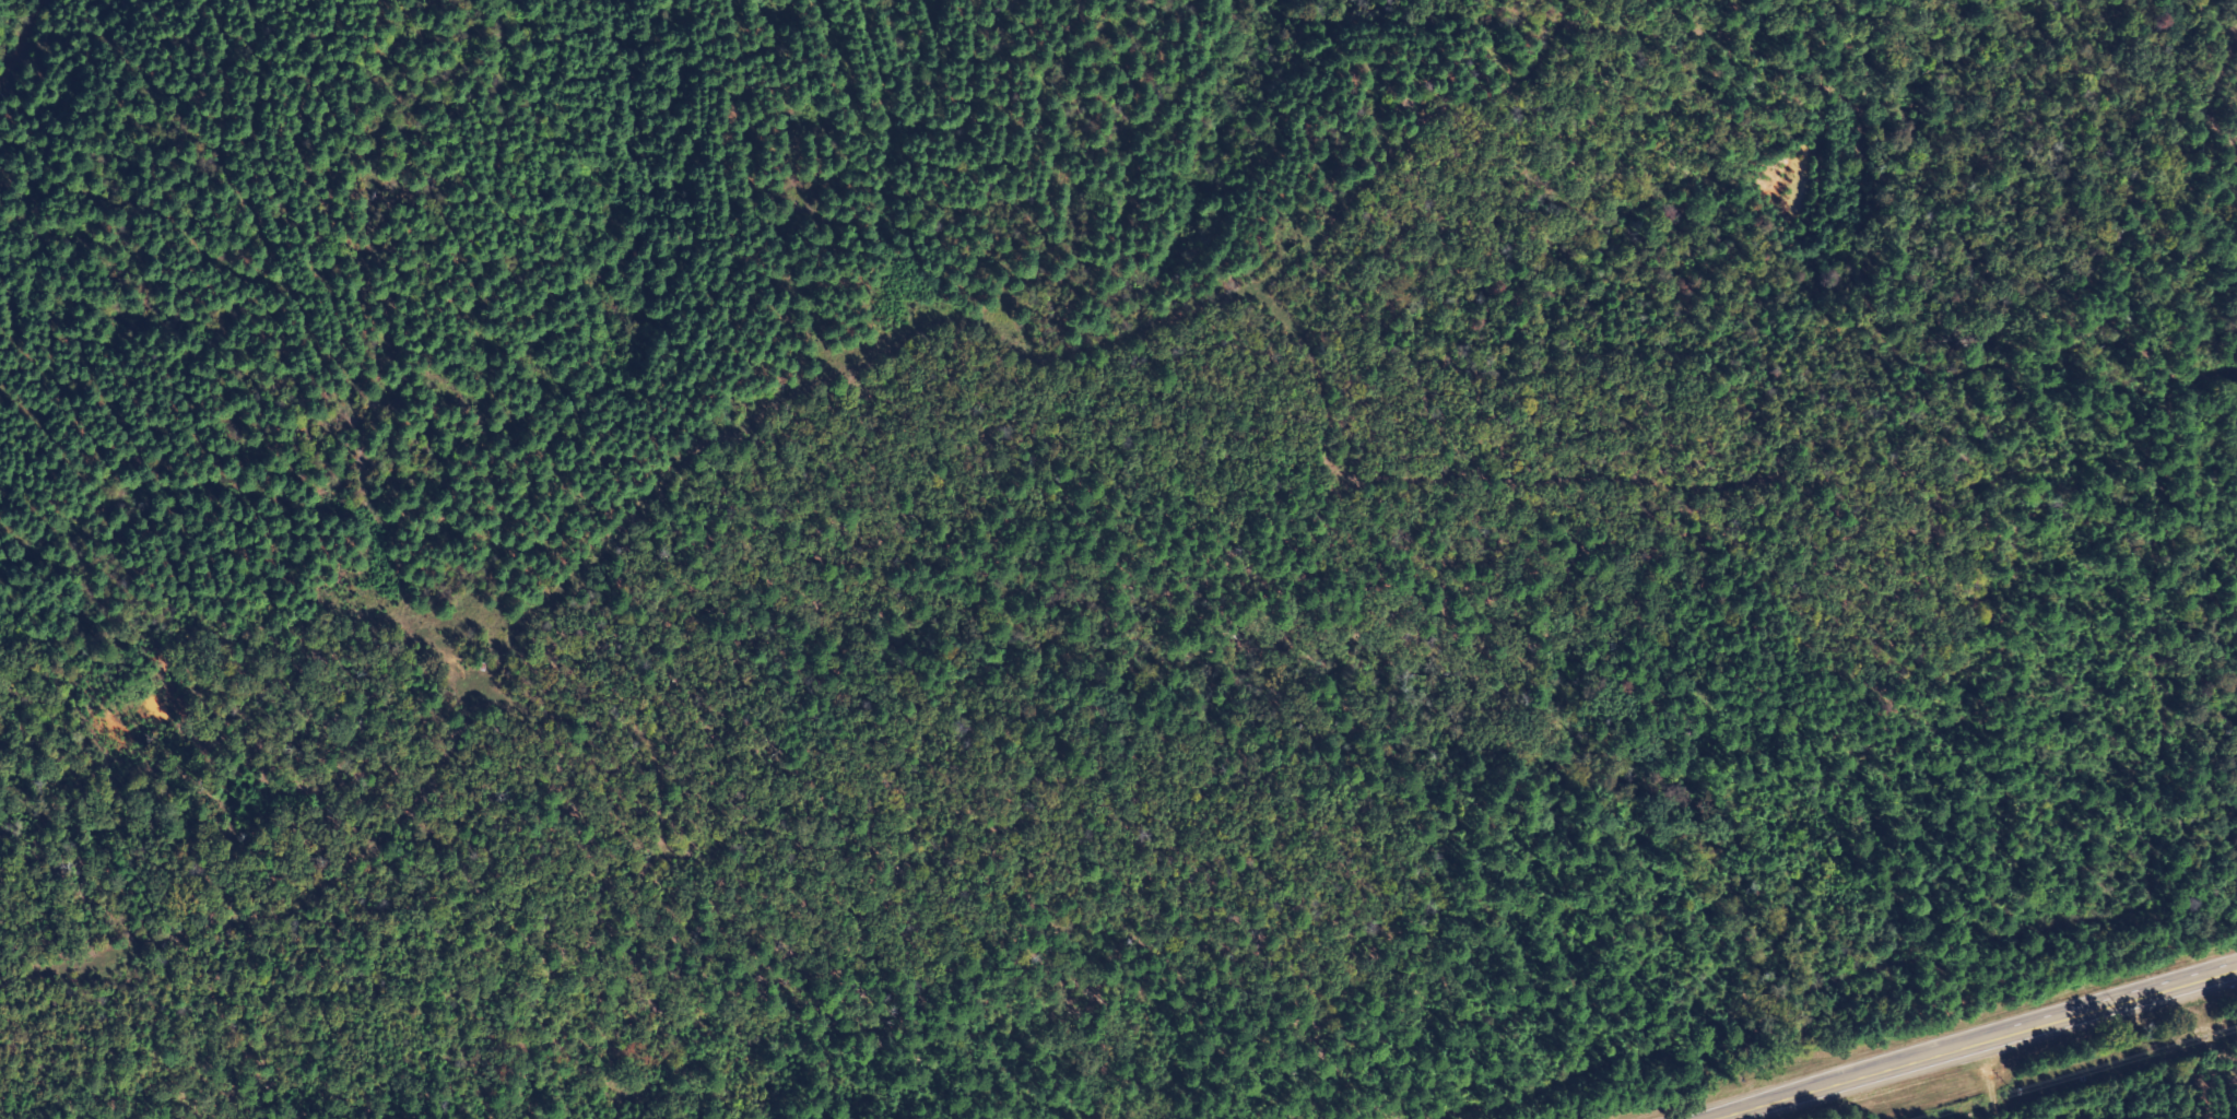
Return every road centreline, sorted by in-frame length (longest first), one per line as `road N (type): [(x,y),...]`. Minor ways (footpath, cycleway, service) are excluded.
road 1 (trunk): [(1710,1118),(2236,970)]

